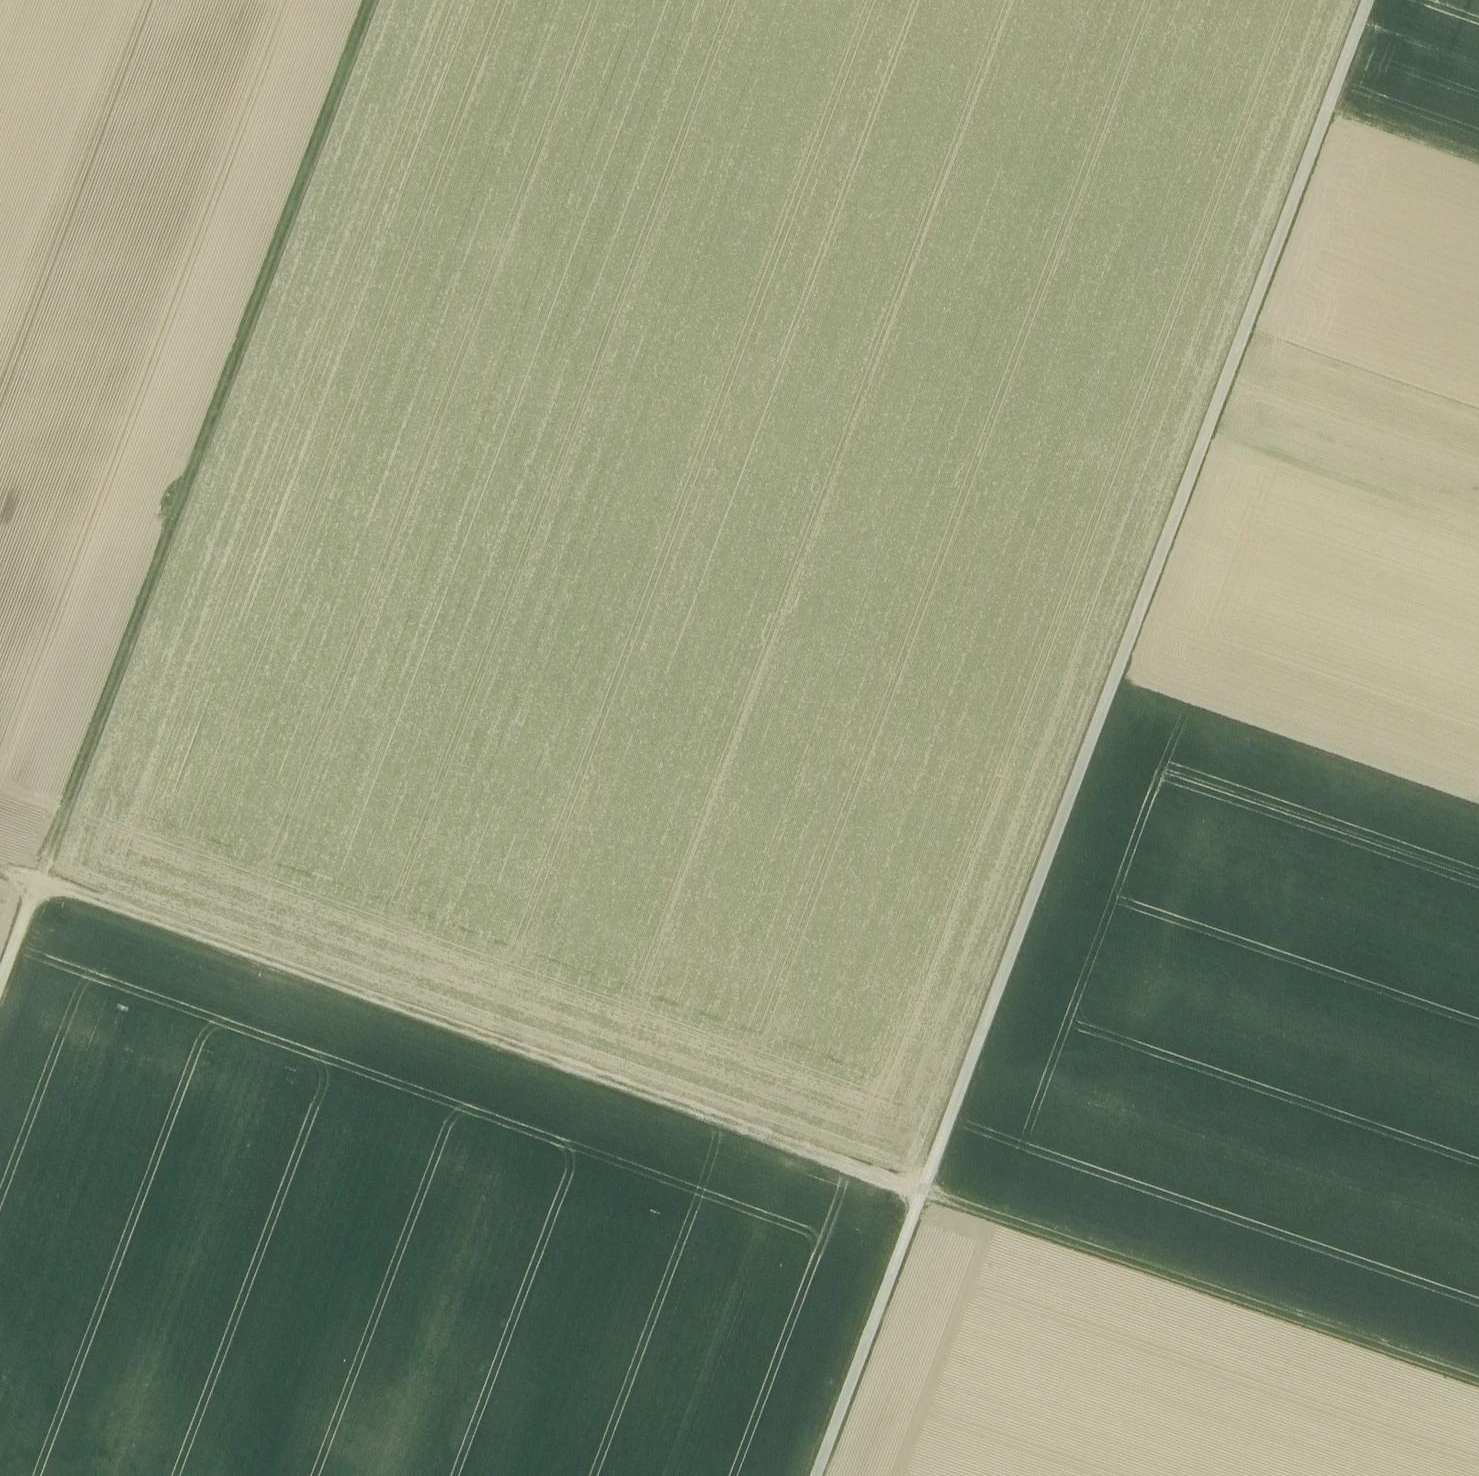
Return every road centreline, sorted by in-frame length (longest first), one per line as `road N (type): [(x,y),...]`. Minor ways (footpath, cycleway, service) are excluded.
road 1 (track): [(1369,0),(816,1475)]
road 2 (track): [(1478,1387),(855,1179),(0,876)]
road 3 (track): [(0,987),(372,0)]

